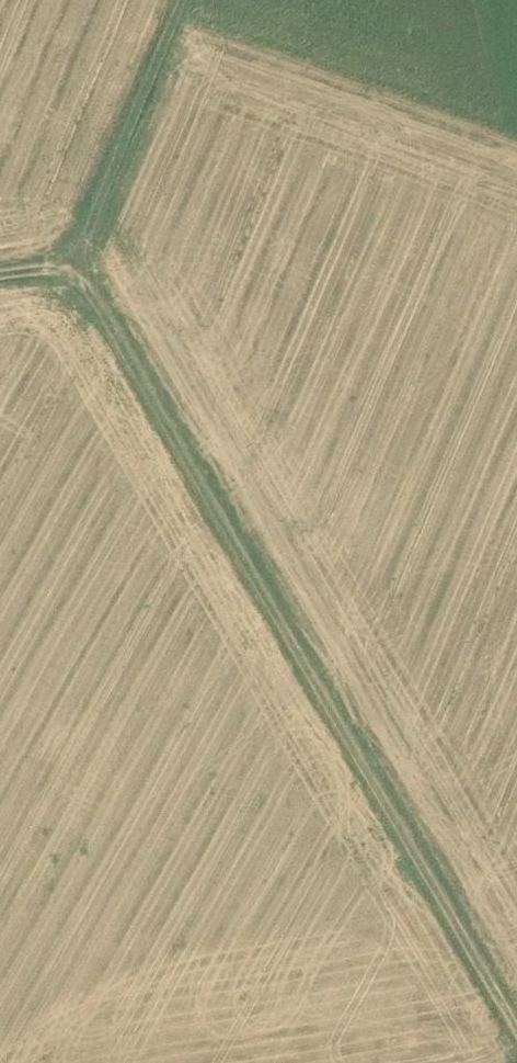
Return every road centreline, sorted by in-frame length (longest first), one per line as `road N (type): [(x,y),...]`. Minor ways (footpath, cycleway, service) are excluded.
road 1 (track): [(0,274),(76,262),(516,1030)]
road 2 (track): [(76,262),(183,0)]

